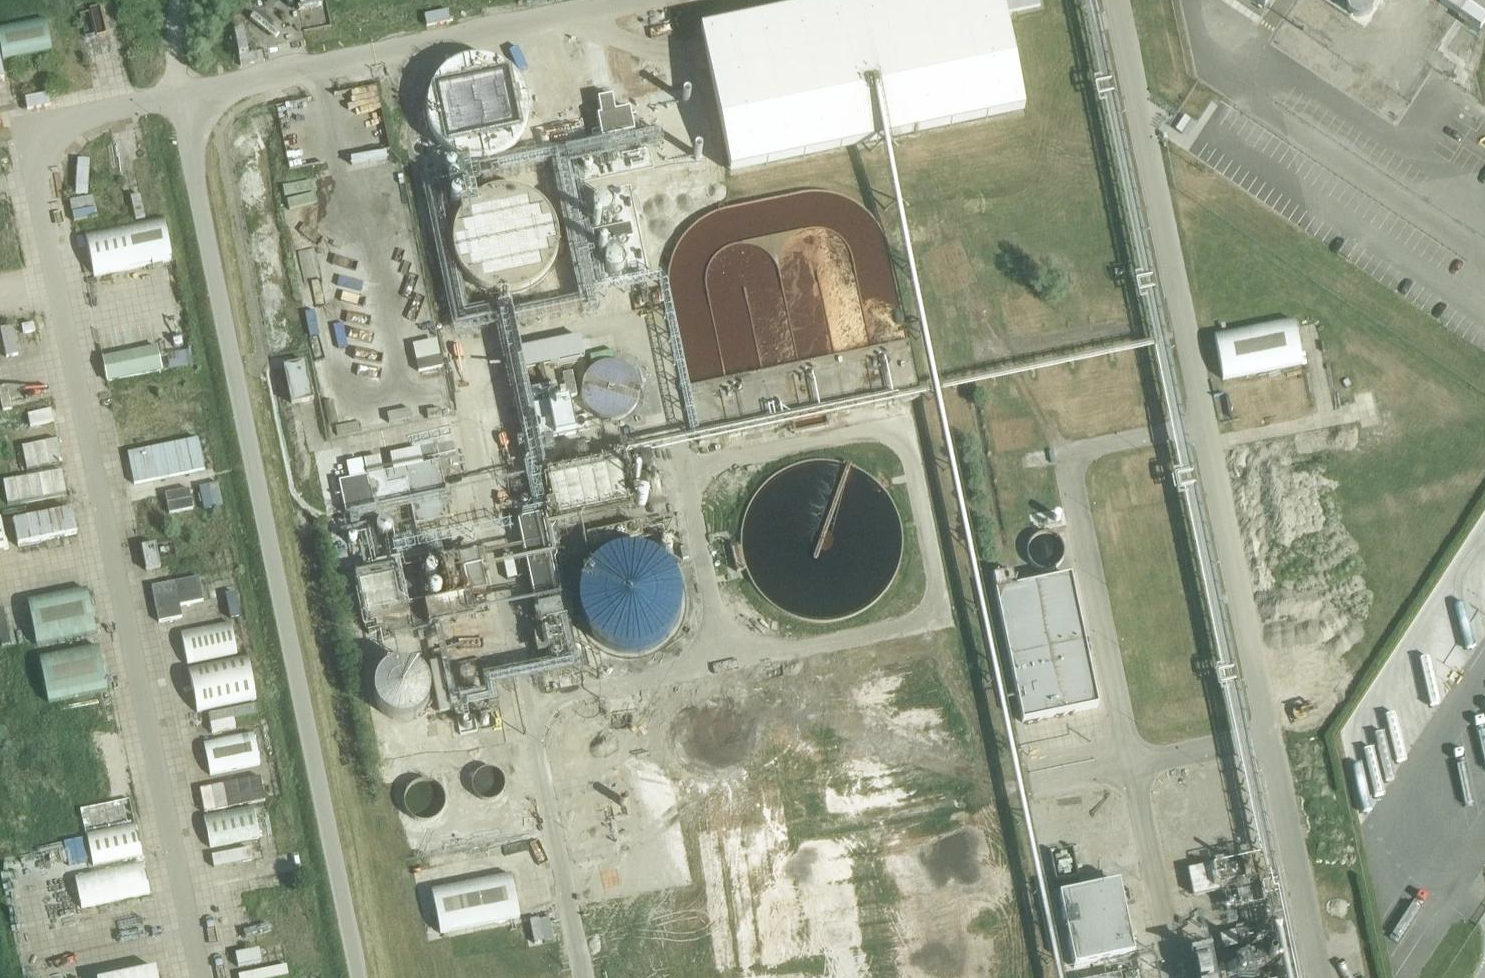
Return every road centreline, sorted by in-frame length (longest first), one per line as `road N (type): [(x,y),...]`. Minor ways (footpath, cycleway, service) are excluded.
road 1 (unclassified): [(1484,325),(1478,318),(1465,135),(1273,0)]
road 2 (track): [(1069,446),(1041,333),(1009,275),(908,161)]

